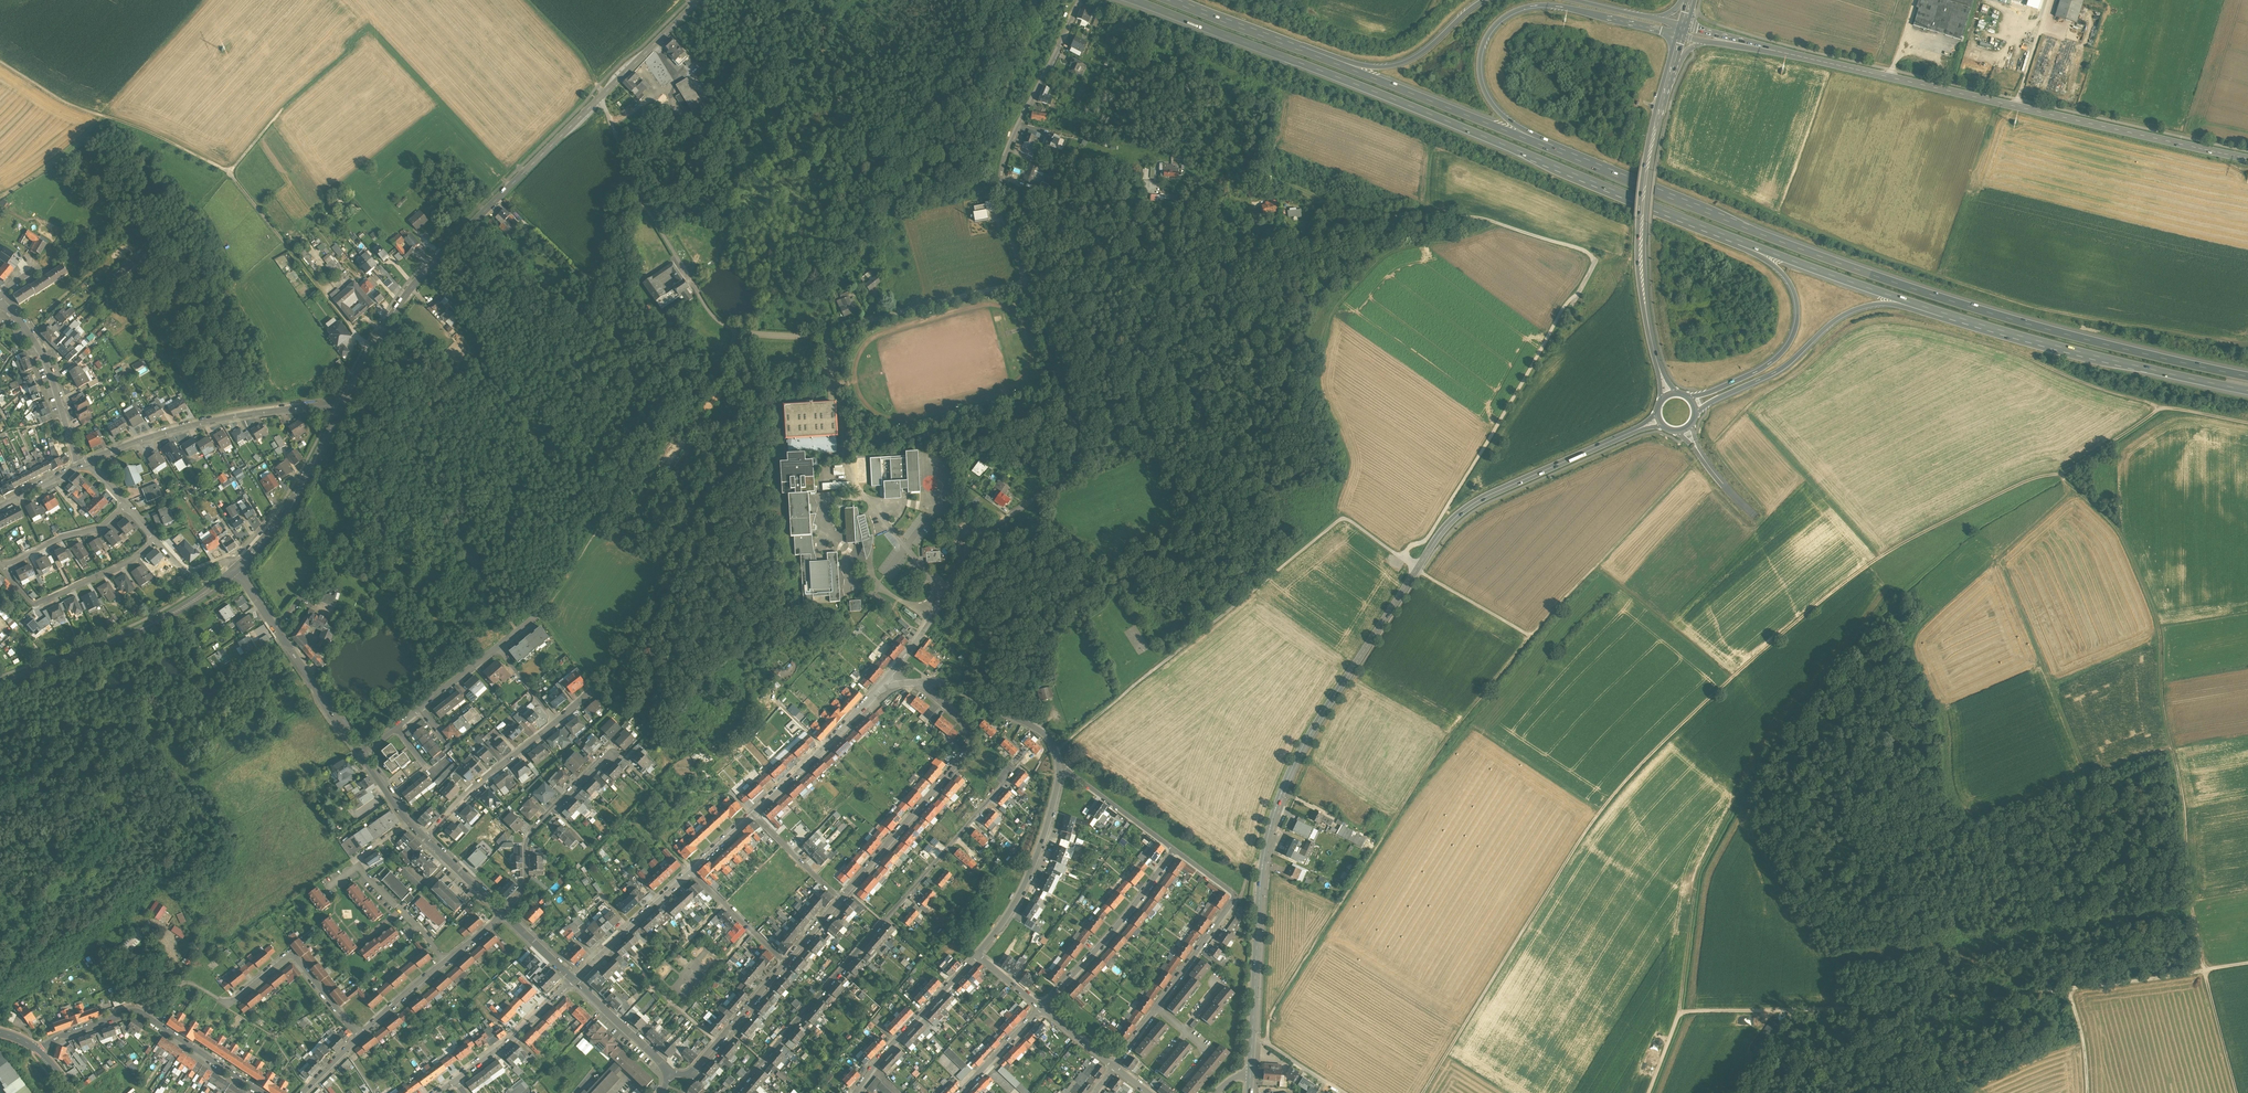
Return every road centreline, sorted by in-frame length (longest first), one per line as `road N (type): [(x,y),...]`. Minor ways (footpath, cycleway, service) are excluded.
road 1 (secondary): [(1253,1035),(1259,893),(1279,799),(1309,735),(1442,530),(1484,498),(1658,420)]
road 2 (motorway): [(2247,377),(1915,289),(1563,152)]
road 3 (track): [(1401,558),(1425,542),(1593,260),(1474,217),(1368,214),(1307,195)]
road 4 (motorway): [(1127,0),(1398,99),(1733,237)]
road 5 (track): [(1680,171),(1900,264),(2033,309),(2247,347)]
road 6 (track): [(1055,752),(1342,519),(1529,636)]
road 7 (tertiary): [(340,409),(415,281),(702,0)]
road 8 (secondary): [(2247,160),(1719,39)]
road 9 (track): [(1732,676),(1612,797),(1423,1092)]
road 10 (track): [(1715,442),(1847,333),(1883,322),(2012,352),(2159,407)]
road 11 (track): [(1529,636),(1421,776),(1274,1008),(1267,1044)]
road 12 (residential): [(734,1092),(1009,774)]
road 13 (track): [(1342,519),(1335,507),(1348,457),(1321,388),(1337,310),(1390,254),(1499,223)]
road 14 (track): [(2172,744),(2187,918),(2236,1092)]
road 15 (motorway): [(1563,152),(1499,107),(1490,91),(1483,62),(1496,29),(1521,12),(1548,9),(1682,30)]
road 16 (track): [(1899,1009),(2247,962)]
road 17 (track): [(539,613),(557,599),(666,426),(731,343)]
road 18 (track): [(784,442),(740,454),(699,512),(665,602),(632,655),(593,691)]
road 19 (secondary): [(1669,394),(1649,327),(1642,229),(1671,74)]
road 20 (track): [(369,350),(229,172),(281,110)]
road 21 (motorway): [(1950,315),(2247,392)]
road 22 (unclassified): [(1024,283),(1079,445),(1068,475),(986,534)]
road 23 (residential): [(1079,0),(1003,162),(1003,199),(1024,283)]
road 24 (motorway): [(1563,152),(1291,44)]
road 25 (motorway): [(1696,413),(1787,365),(1855,309),(1888,303),(1950,315)]
road 26 (residential): [(923,681),(970,731),(970,748),(841,901)]
road 27 (track): [(2073,489),(2114,527),(2159,627),(2172,744)]
road 28 (residential): [(360,1036),(292,956),(229,1004),(181,986),(156,1023)]
road 29 (tertiary): [(0,684),(162,620),(238,568)]
road 30 (residential): [(87,463),(153,436),(252,413),(340,409)]
road 31 (track): [(229,172),(68,104),(0,61)]
road 32 (motorway): [(1733,237),(1789,280),(1795,329),(1771,362),(1690,399)]
road 33 (track): [(1999,559),(2089,779)]
road 34 (track): [(1767,754),(1789,715),(1864,633),(1863,616),(1886,591),(1870,565)]
road 35 (track): [(1837,1010),(1835,960),(1792,907),(1744,798)]
road 36 (motorway): [(1733,237),(1950,315)]
road 37 (track): [(1678,1013),(1703,879),(1744,798)]
road 38 (motorway): [(1492,0),(1426,55),(1393,68),(1291,44)]
road 39 (residential): [(238,568),(363,755)]
road 40 (track): [(1602,811),(1471,729),(1421,776)]
road 41 (track): [(2063,474),(2004,491),(1870,565)]
road 42 (residential): [(1156,1007),(1236,897),(1174,852)]
road 43 (track): [(1902,639),(1947,725),(1955,809),(1969,829)]
road 44 (residential): [(445,962),(354,861),(410,821)]
road 45 (residential): [(1174,852),(1042,1007)]
road 46 (residential): [(1060,770),(1027,881),(978,953)]
road 47 (track): [(1745,411),(1881,557)]
road 48 (track): [(1649,1092),(1678,1013),(1792,1011)]
road 49 (track): [(1969,829),(2052,943),(2069,991)]
road 50 (tertiary): [(238,568),(291,504),(340,409)]
road 51 (residential): [(3,569),(33,607),(132,561),(154,540)]
road 52 (residential): [(753,814),(885,681)]
road 53 (residential): [(0,301),(43,350),(80,466)]
road 54 (residential): [(978,953),(854,1092)]
road 55 (track): [(1767,754),(1902,639)]
road 56 (track): [(1870,565),(1732,676)]
road 57 (residential): [(426,839),(476,784),(556,722)]
road 58 (track): [(1732,676),(1596,567)]
road 59 (residential): [(923,681),(950,686),(1040,731),(1060,770)]
road 60 (residential): [(573,980),(691,872)]
road 61 (track): [(1438,0),(1408,30),(1383,38),(1317,17),(1310,0)]
road 62 (residential): [(455,1081),(517,1037),(573,980)]
road 63 (residential): [(787,963),(690,1076)]
road 64 (residential): [(1174,852),(1060,770)]
road 65 (residential): [(125,505),(101,527),(3,569)]
road 66 (track): [(1596,567),(1691,467)]
road 67 (residential): [(573,980),(669,1074)]
road 68 (residential): [(885,681),(962,571)]
road 69 (track): [(1289,95),(1266,183),(1307,195)]
road 70 (residential): [(787,963),(691,872)]
road 71 (track): [(1969,829),(2089,779)]
road 72 (residential): [(644,779),(611,749),(553,810)]
road 73 (motorway): [(1291,44),(1171,0)]
road 74 (residential): [(156,1023),(263,1092)]
road 75 (residential): [(37,1049),(125,1014),(156,1023)]
road 76 (track): [(1902,639),(1999,559)]
road 77 (residential): [(753,814),(841,901)]

